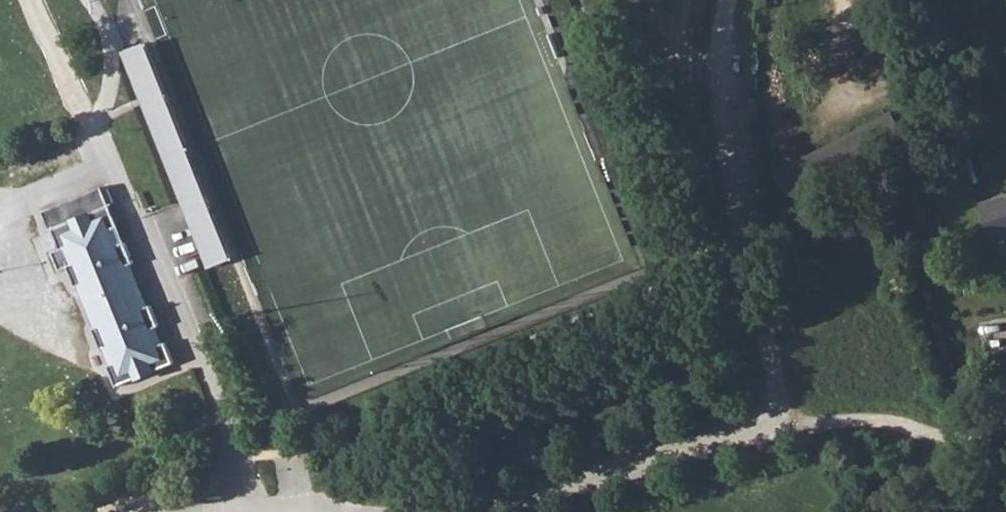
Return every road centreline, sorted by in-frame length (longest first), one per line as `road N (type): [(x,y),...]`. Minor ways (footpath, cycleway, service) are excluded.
road 1 (track): [(876,511),(881,483),(983,425),(1005,403)]

